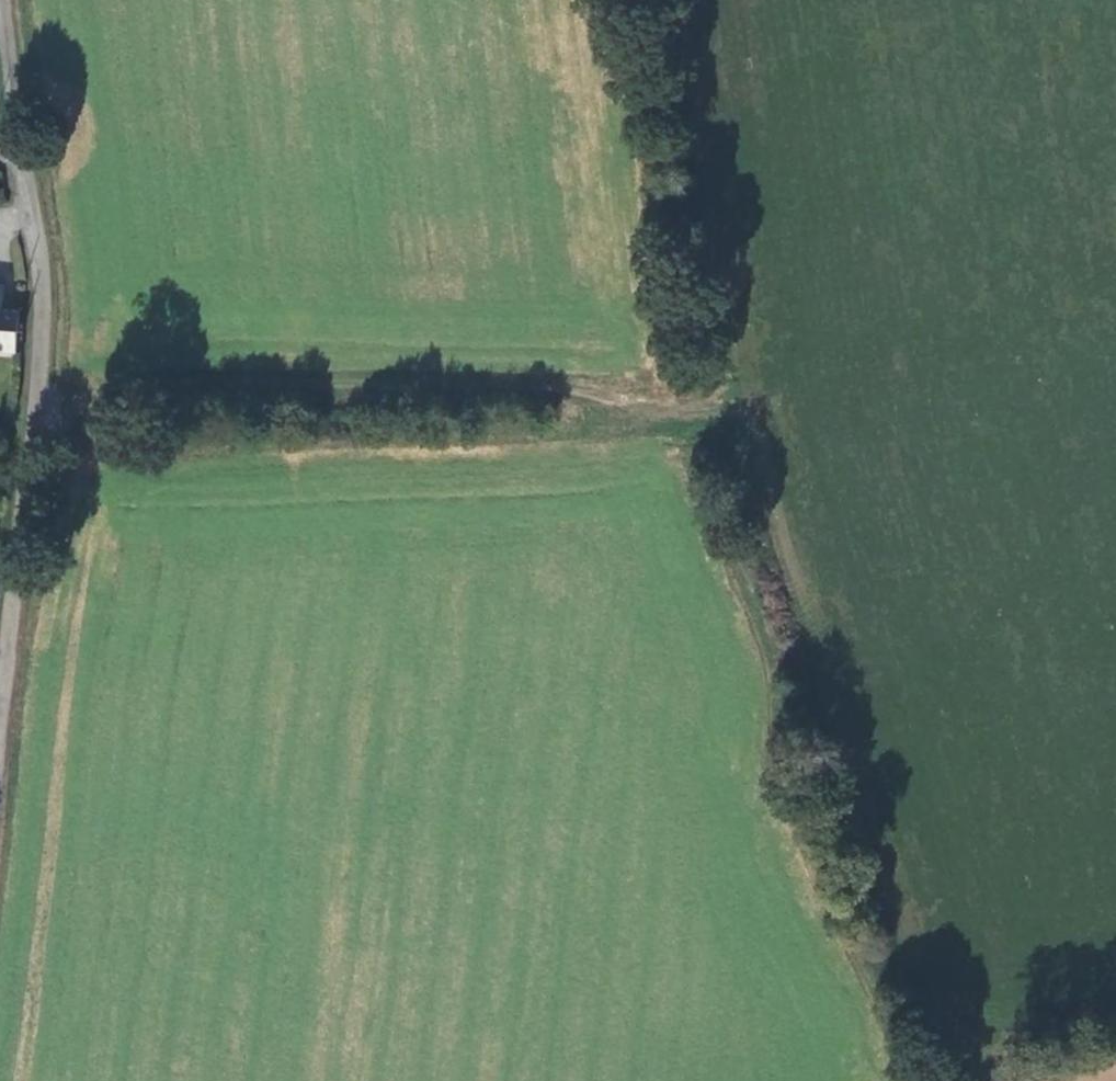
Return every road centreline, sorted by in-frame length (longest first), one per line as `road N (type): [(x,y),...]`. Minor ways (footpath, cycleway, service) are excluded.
road 1 (unclassified): [(1,0),(40,275),(38,410),(0,717)]

